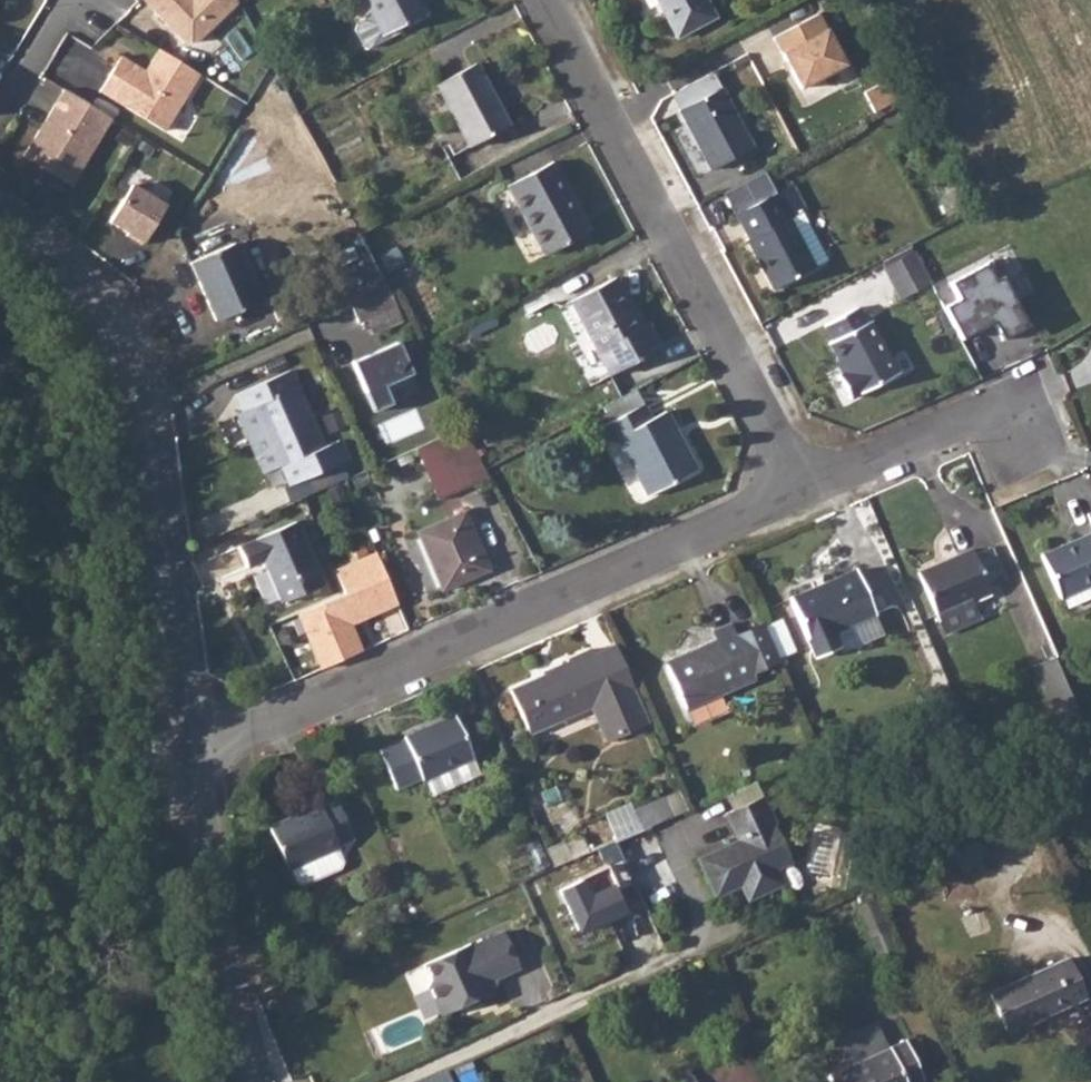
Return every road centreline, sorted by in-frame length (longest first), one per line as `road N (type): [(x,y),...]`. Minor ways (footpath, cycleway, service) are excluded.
road 1 (residential): [(195,752),(804,494)]
road 2 (residential): [(0,203),(97,300),(121,345),(160,505),(195,752)]
road 3 (residential): [(804,494),(545,0)]
road 4 (residential): [(195,752),(233,1027),(253,1081)]
road 5 (residential): [(804,494),(972,423),(1020,430)]
road 6 (residential): [(0,125),(75,0)]

